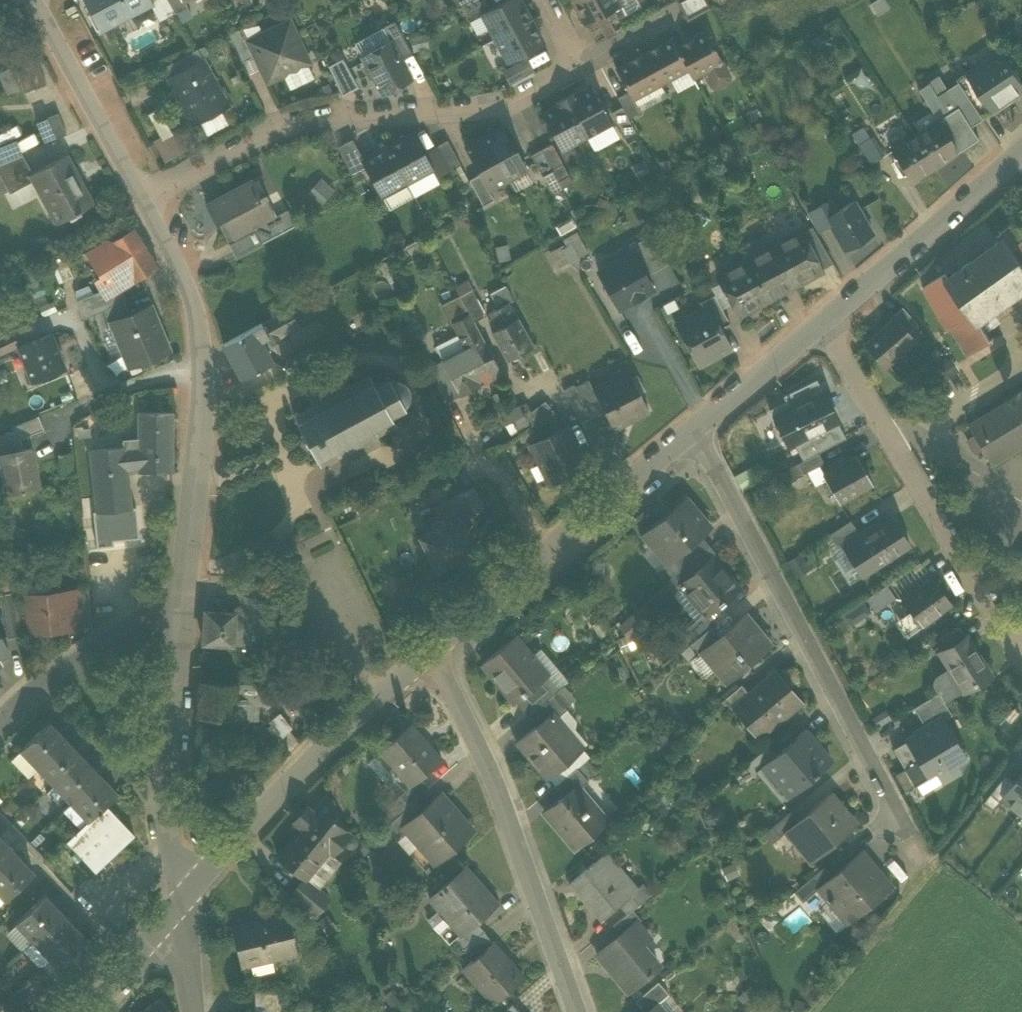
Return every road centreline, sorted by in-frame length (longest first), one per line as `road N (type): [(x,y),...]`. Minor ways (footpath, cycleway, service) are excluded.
road 1 (residential): [(576,67),(503,105),(300,121),(145,196)]
road 2 (residential): [(690,433),(903,825)]
road 3 (residential): [(184,600),(203,369),(183,276),(145,196)]
road 4 (residential): [(821,325),(1021,664)]
road 5 (unclassified): [(580,1011),(434,648)]
road 6 (residential): [(174,912),(314,757),(434,648)]
road 7 (residential): [(434,648),(690,433)]
road 8 (residential): [(174,912),(165,819),(184,600)]
road 9 (residential): [(1021,152),(821,325)]
road 10 (residential): [(145,196),(34,0)]
road 11 (residential): [(184,600),(34,685),(0,718)]
road 12 (residential): [(690,433),(821,325)]
road 13 (residential): [(87,1011),(174,912)]

